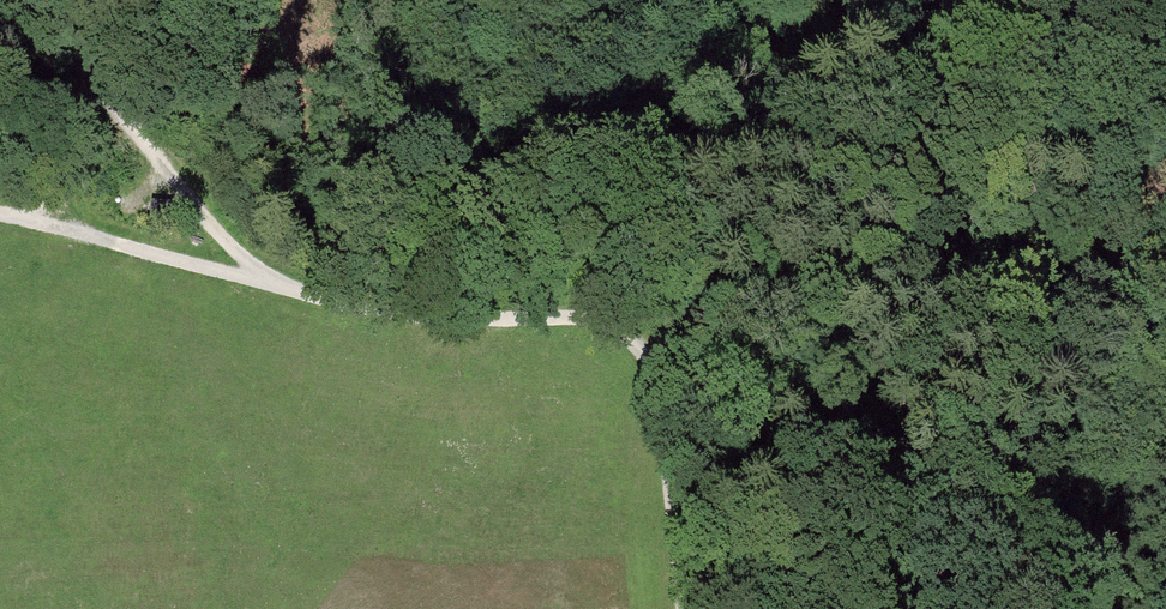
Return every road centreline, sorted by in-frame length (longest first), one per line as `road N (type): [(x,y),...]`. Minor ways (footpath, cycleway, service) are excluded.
road 1 (track): [(1165,251),(855,273),(606,316),(428,317),(274,286)]
road 2 (track): [(274,286),(194,205),(87,71),(94,0)]
road 3 (track): [(606,316),(648,359),(659,387),(682,608)]
road 4 (track): [(274,286),(0,216)]
road 5 (track): [(30,222),(68,173),(87,71)]

